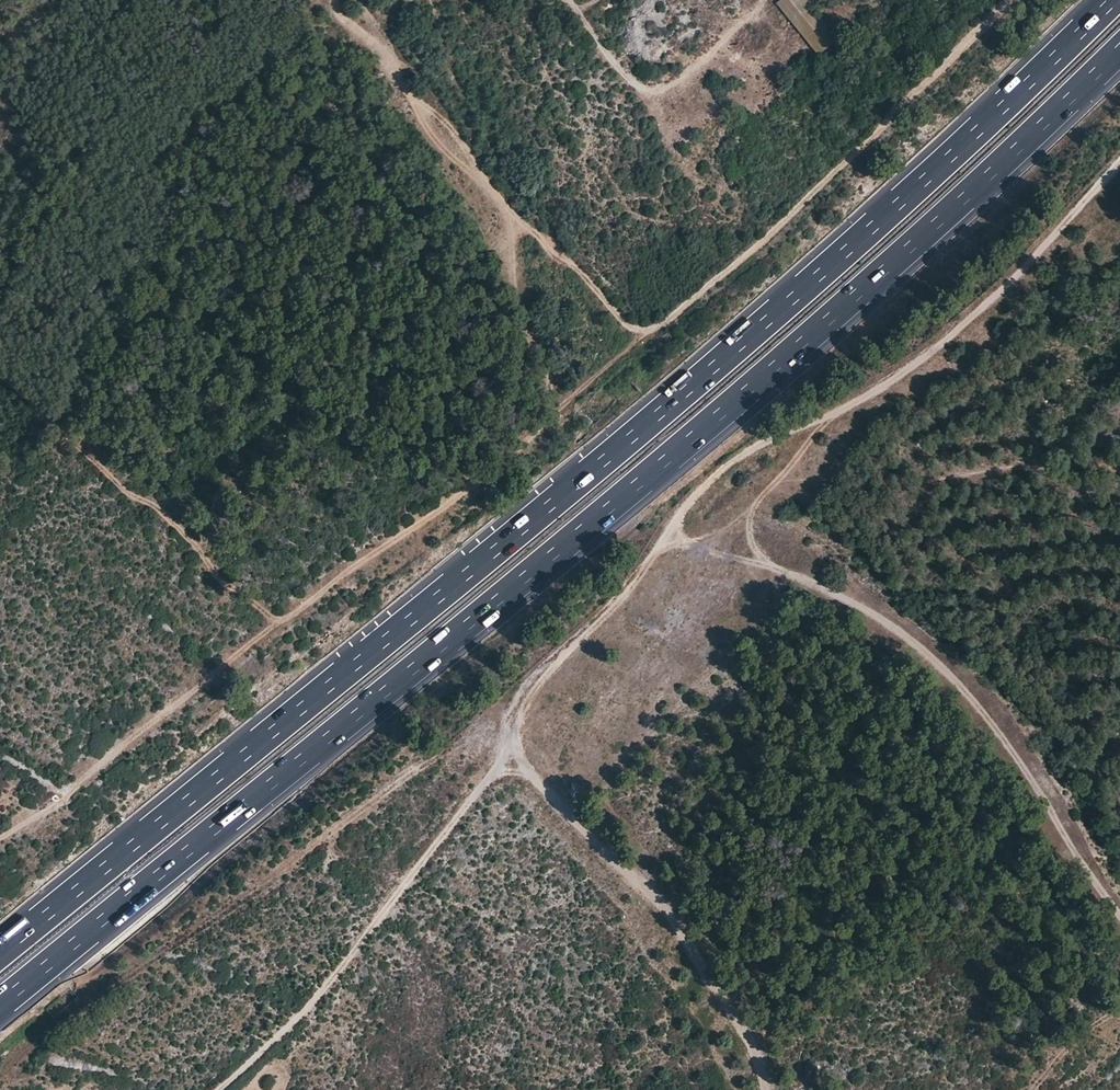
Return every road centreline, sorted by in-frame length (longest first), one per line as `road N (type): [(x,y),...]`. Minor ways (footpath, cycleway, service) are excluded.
road 1 (motorway): [(0,1003),(731,404),(1119,46)]
road 2 (motorway): [(1110,0),(713,371),(0,954)]
road 3 (track): [(1119,167),(1024,274),(894,381),(756,451),(688,507),(631,590),(521,696),(500,758),(326,982),(218,1089)]
road 4 (track): [(1011,0),(878,138),(647,331),(622,320),(334,0)]
road 5 (track): [(0,838),(57,805),(280,622),(539,431),(647,331)]
road 6 (track): [(680,519),(699,550),(836,599),(932,672),(1001,744),(1119,914)]
road 7 (track): [(511,724),(514,749),(544,796),(668,914),(763,1065),(768,1089)]
road 8 (track): [(280,622),(218,579),(164,512),(123,489),(0,378)]
road 9 (track): [(1119,469),(1093,463),(909,484),(795,483),(767,495)]
road 10 (track): [(568,0),(615,66),(651,95),(761,21)]
road 11 (track): [(775,571),(755,545),(754,510),(833,414)]

